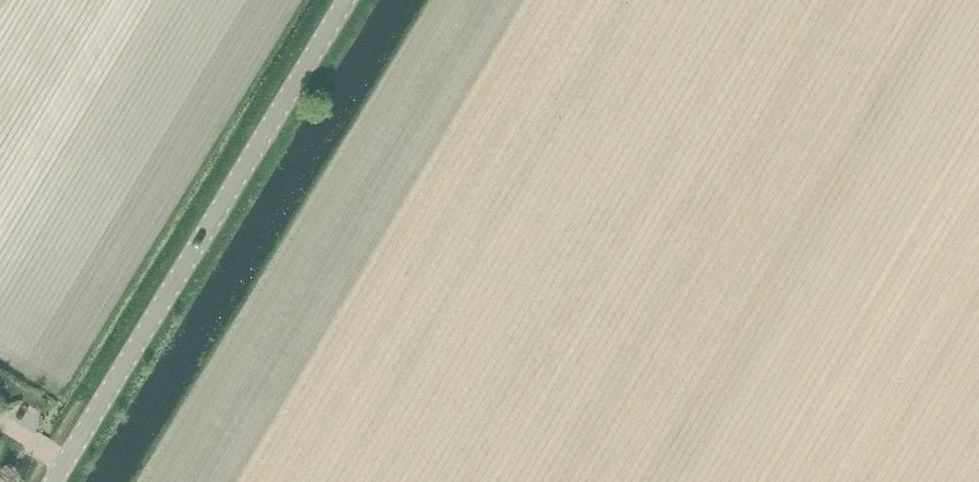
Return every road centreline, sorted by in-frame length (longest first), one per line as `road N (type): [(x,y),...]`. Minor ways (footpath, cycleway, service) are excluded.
road 1 (unclassified): [(53,481),(345,0)]

